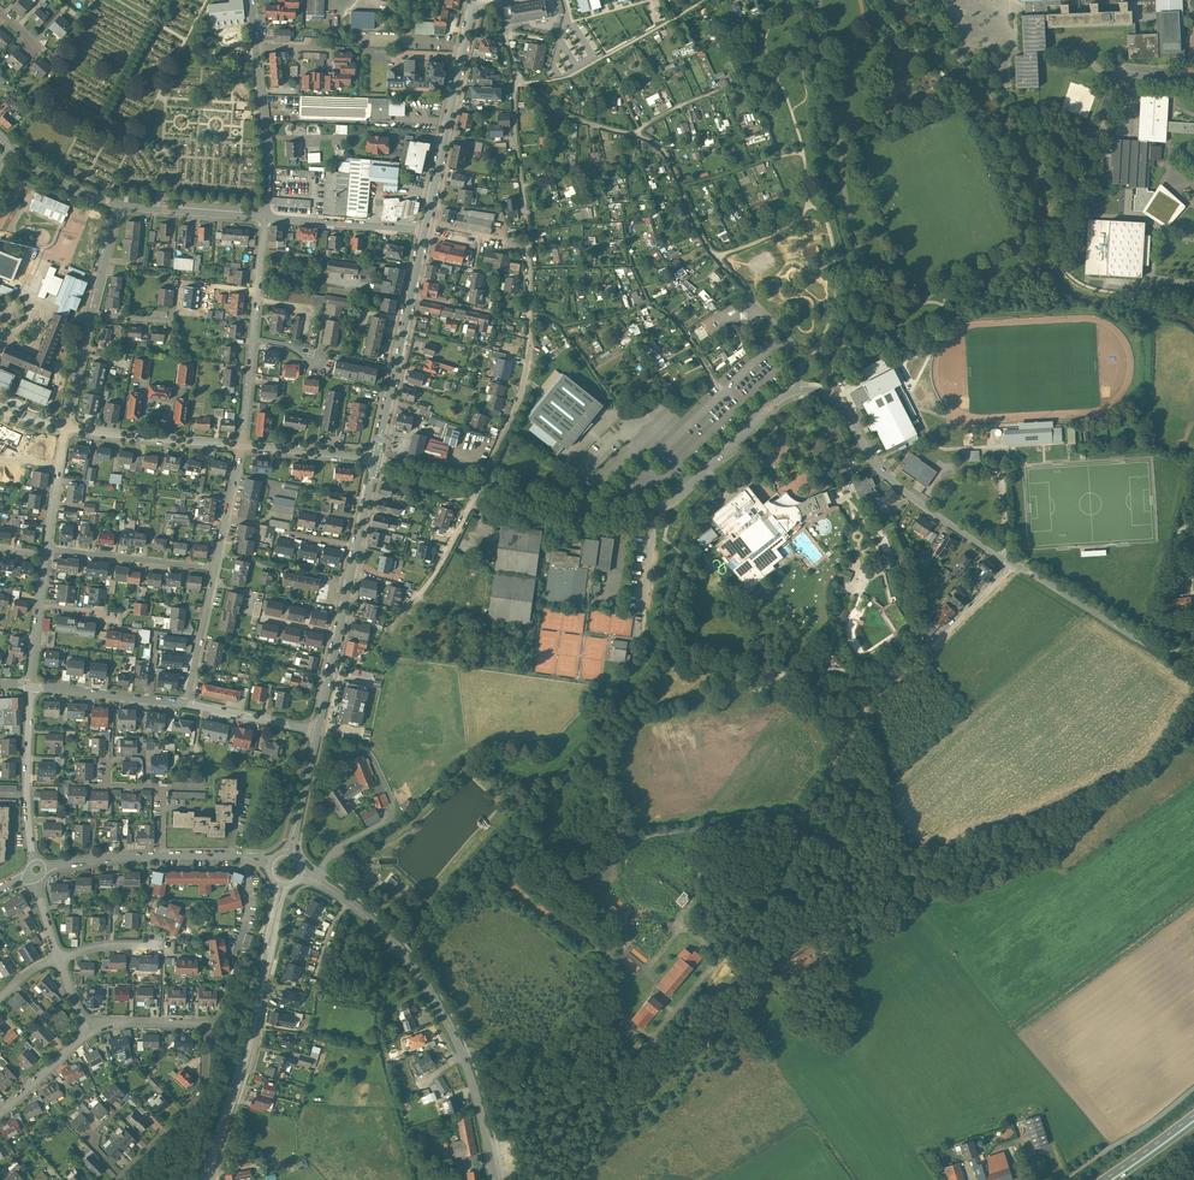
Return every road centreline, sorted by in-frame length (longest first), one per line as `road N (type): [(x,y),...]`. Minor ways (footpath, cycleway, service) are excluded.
road 1 (secondary): [(300,875),(367,917),(437,1004),(469,1073),(494,1179)]
road 2 (residential): [(480,485),(576,514),(646,512),(680,493),(796,390)]
road 3 (secondary): [(204,1179),(247,1044),(284,883)]
road 4 (residential): [(91,1029),(204,1024),(202,1097),(122,1179)]
road 5 (residential): [(796,390),(833,399),(887,476),(1012,563)]
road 6 (residential): [(528,258),(513,67),(497,3),(474,2)]
road 7 (secondary): [(375,460),(317,731)]
road 8 (residential): [(480,485),(524,374),(528,258)]
road 9 (secondary): [(425,231),(375,460)]
road 10 (secondary): [(474,2),(425,231)]
road 11 (residential): [(271,863),(162,855),(44,868)]
road 12 (residential): [(265,216),(266,139),(250,0)]
road 13 (unclassified): [(1012,563),(1149,646),(1193,650)]
road 14 (residential): [(66,428),(242,445)]
road 15 (residential): [(34,862),(26,783),(30,686)]
road 16 (residential): [(1012,563),(885,683)]
road 17 (residential): [(46,548),(214,569)]
road 18 (residential): [(265,216),(425,231)]
road 19 (unclassified): [(1193,1087),(1064,1179)]
road 20 (residential): [(187,703),(30,686)]
road 21 (residential): [(405,611),(436,574),(480,485)]
road 22 (residential): [(120,205),(265,216)]
road 23 (residential): [(187,703),(214,569)]
road 24 (residential): [(242,445),(375,460)]
road 25 (residential): [(317,731),(187,703)]
road 26 (residential): [(45,555),(30,686)]
road 27 (residential): [(214,569),(242,445)]
road 28 (residential): [(10,146),(40,170),(120,205)]
road 29 (secondary): [(317,731),(289,853)]
road 30 (residential): [(91,1029),(0,1114)]
road 31 (residential): [(254,338),(265,216)]
road 32 (residential): [(66,428),(46,548)]
road 33 (residential): [(163,826),(165,786),(108,784),(108,760)]

